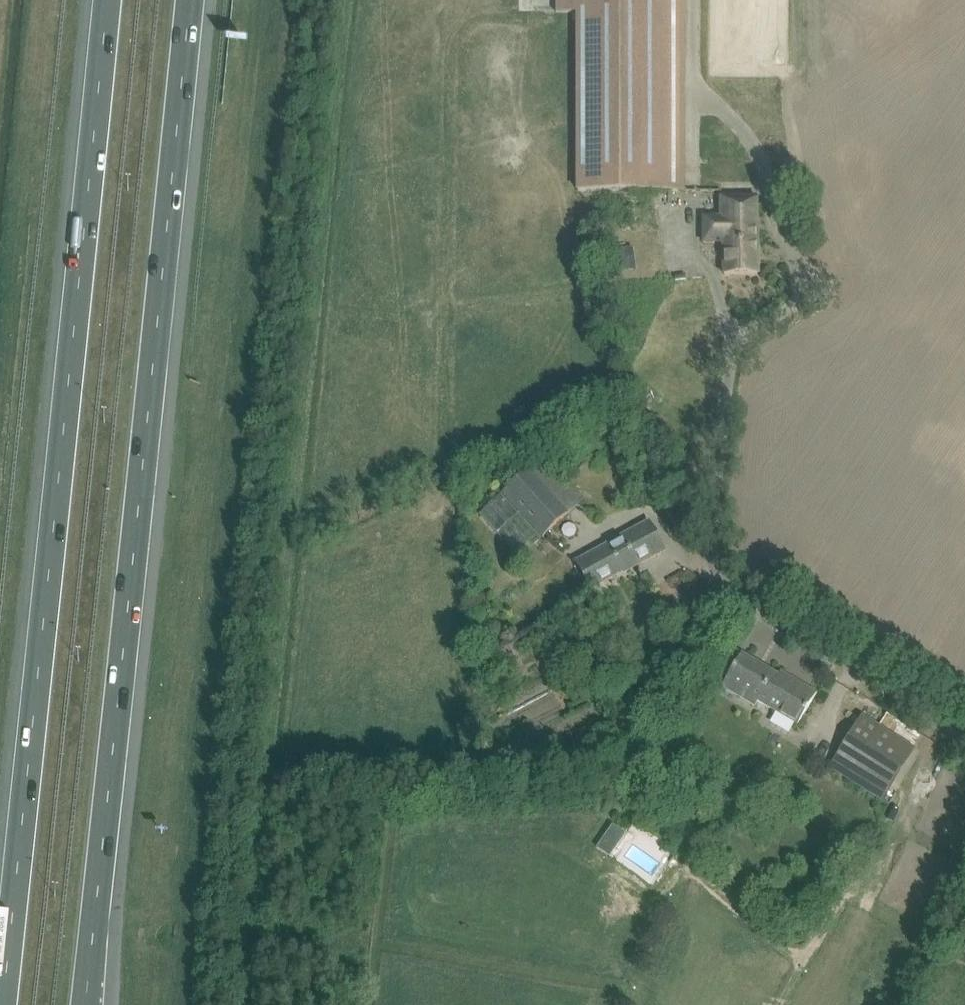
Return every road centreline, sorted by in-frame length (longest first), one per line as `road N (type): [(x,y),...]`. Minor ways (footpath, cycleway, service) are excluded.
road 1 (motorway): [(85,1004),(133,477),(189,0)]
road 2 (motorway): [(98,0),(3,1004)]
road 3 (unclassified): [(964,736),(739,598),(711,559),(731,359),(749,332),(840,280)]

